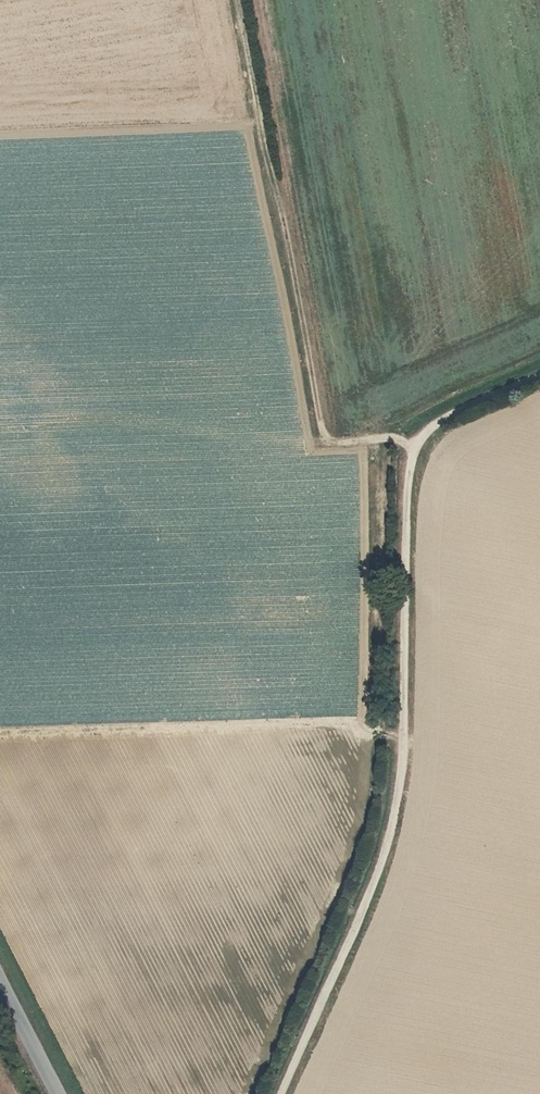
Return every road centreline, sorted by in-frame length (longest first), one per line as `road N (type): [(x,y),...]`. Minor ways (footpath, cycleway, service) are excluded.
road 1 (track): [(539,375),(437,425),(417,446),(408,487),(401,783),(375,883),(282,1093)]
road 2 (track): [(417,446),(325,440),(280,189)]
road 3 (residential): [(0,977),(61,1093)]

